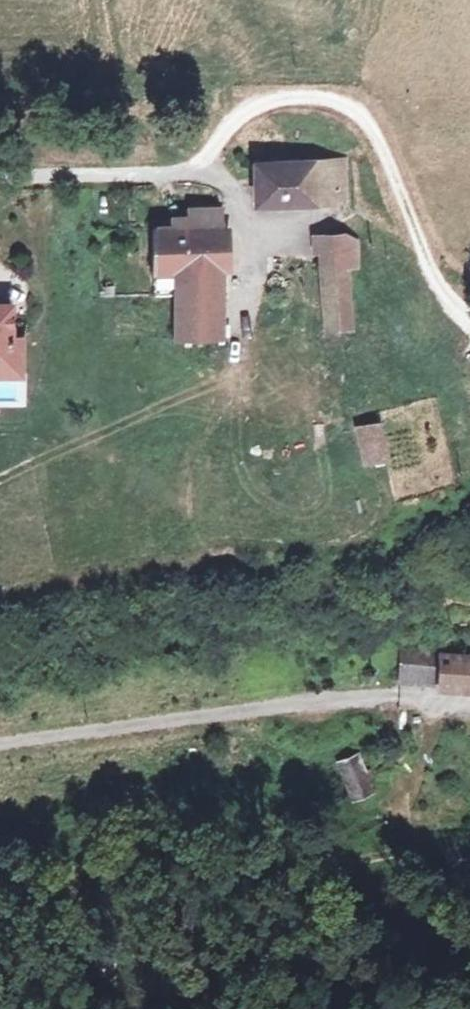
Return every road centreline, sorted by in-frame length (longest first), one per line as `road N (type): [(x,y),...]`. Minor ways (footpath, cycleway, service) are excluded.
road 1 (track): [(0,878),(66,866),(469,841)]
road 2 (unclassified): [(0,745),(396,693)]
road 3 (unclassified): [(0,177),(215,173)]

